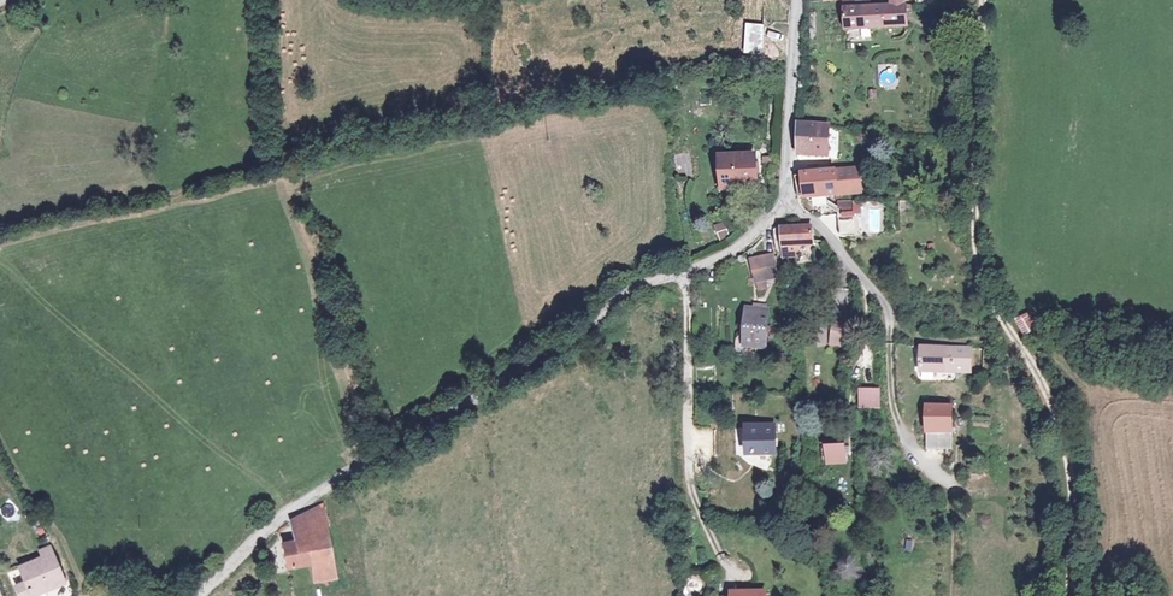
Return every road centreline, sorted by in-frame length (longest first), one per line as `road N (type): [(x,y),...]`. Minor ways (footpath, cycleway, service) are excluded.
road 1 (unclassified): [(195,595),(280,518),(530,365),(618,299),(746,239),(787,203)]
road 2 (track): [(984,0),(975,252),(987,293),(1058,419),(1071,495),(1069,595)]
road 3 (unclassified): [(787,203),(796,0)]
road 4 (unclassified): [(888,319),(826,234),(787,203)]

